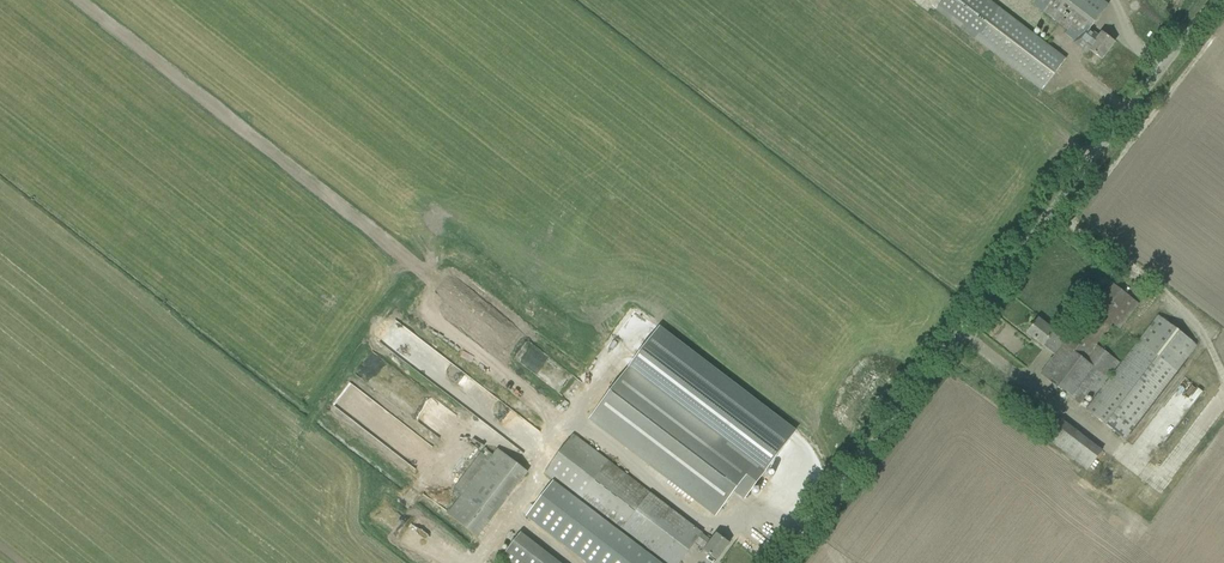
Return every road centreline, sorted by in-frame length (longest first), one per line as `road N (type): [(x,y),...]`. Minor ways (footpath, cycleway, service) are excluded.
road 1 (unclassified): [(774,562),(1209,0)]

